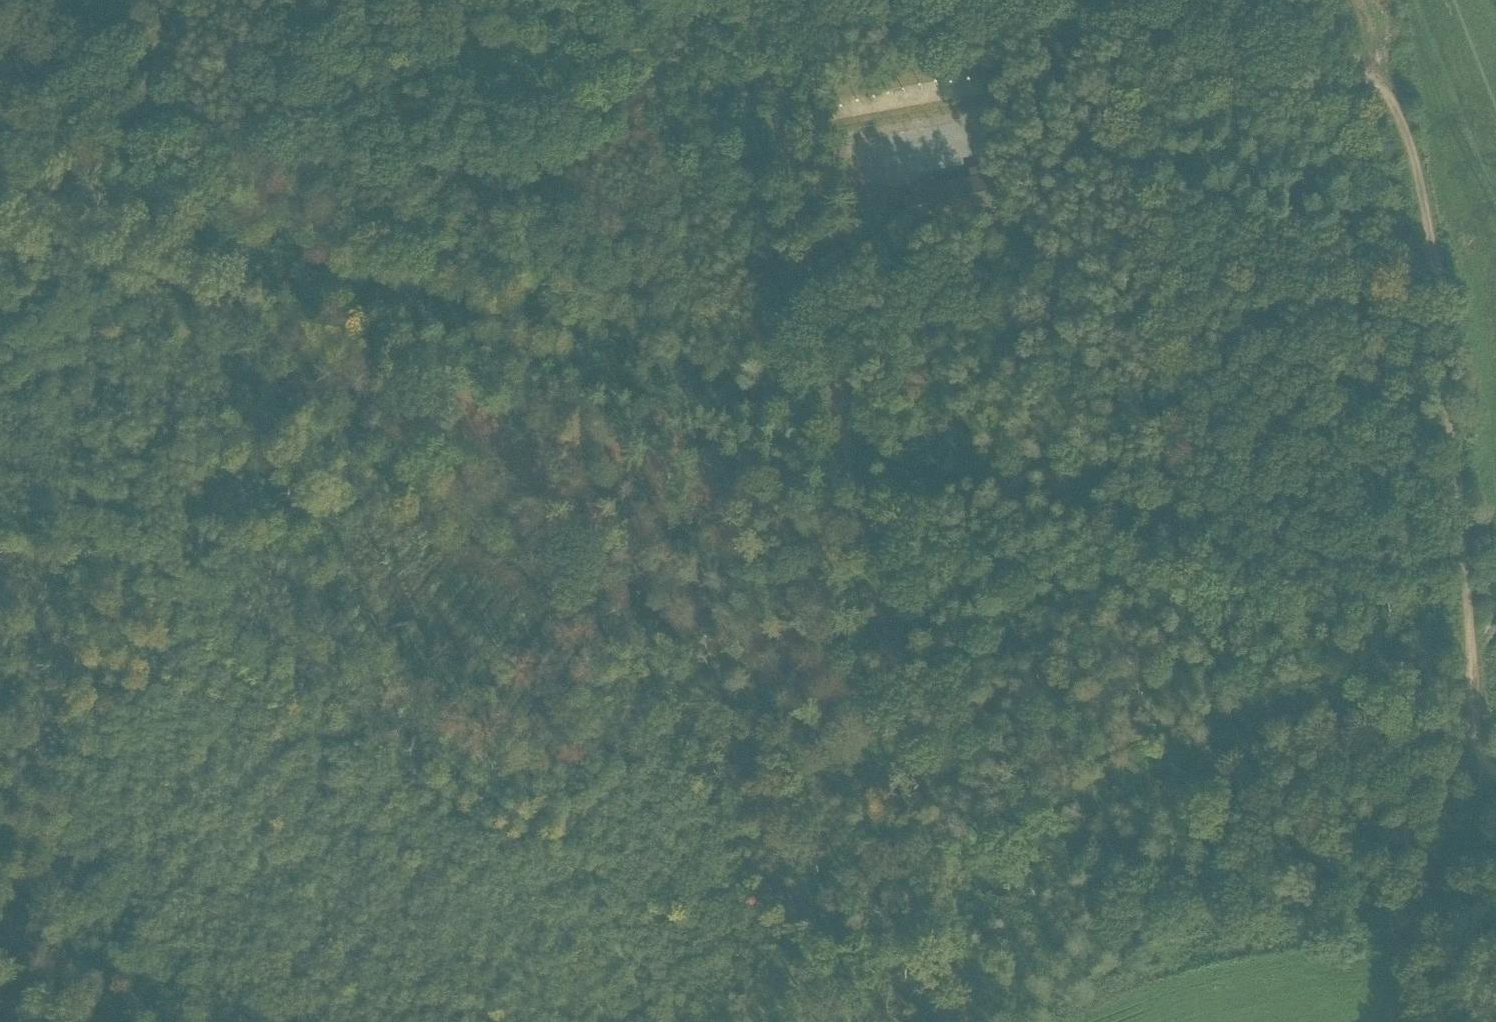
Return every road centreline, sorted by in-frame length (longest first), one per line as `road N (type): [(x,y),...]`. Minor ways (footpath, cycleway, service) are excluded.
road 1 (track): [(907,0),(1342,41),(1369,65),(1405,135),(1432,248),(1469,644)]
road 2 (track): [(970,1021),(928,767),(776,0)]
road 3 (track): [(1444,1021),(1480,765)]
road 4 (track): [(66,0),(67,67),(0,203)]
road 5 (track): [(0,918),(108,1021)]
road 6 (track): [(1469,644),(1480,765)]

